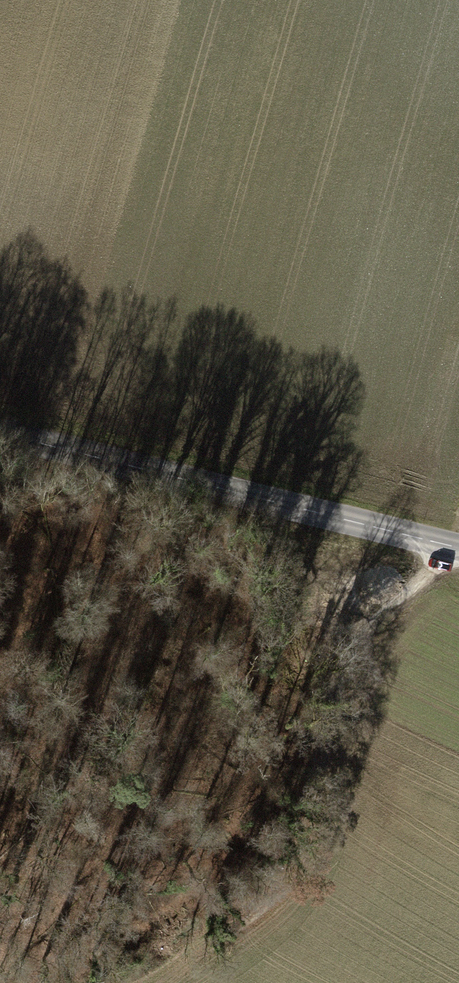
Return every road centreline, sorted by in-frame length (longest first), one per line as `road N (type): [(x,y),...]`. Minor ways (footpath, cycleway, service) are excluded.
road 1 (track): [(72,982),(175,951),(288,873),(364,639),(458,545)]
road 2 (tertiary): [(458,545),(0,430)]

